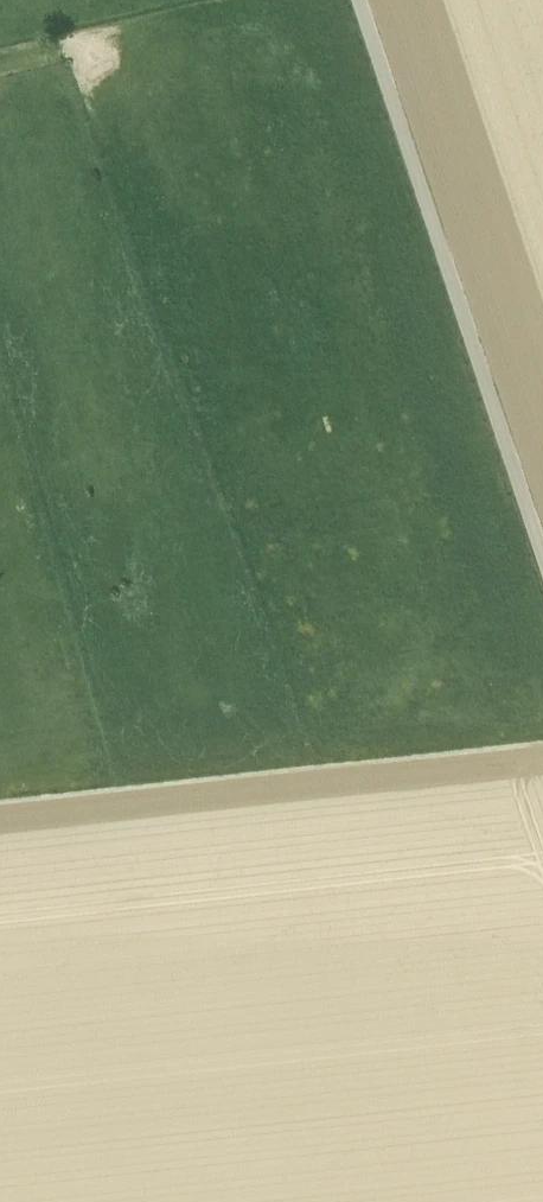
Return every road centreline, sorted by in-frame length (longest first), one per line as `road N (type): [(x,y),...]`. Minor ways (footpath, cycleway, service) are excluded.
road 1 (track): [(358,0),(542,561)]

